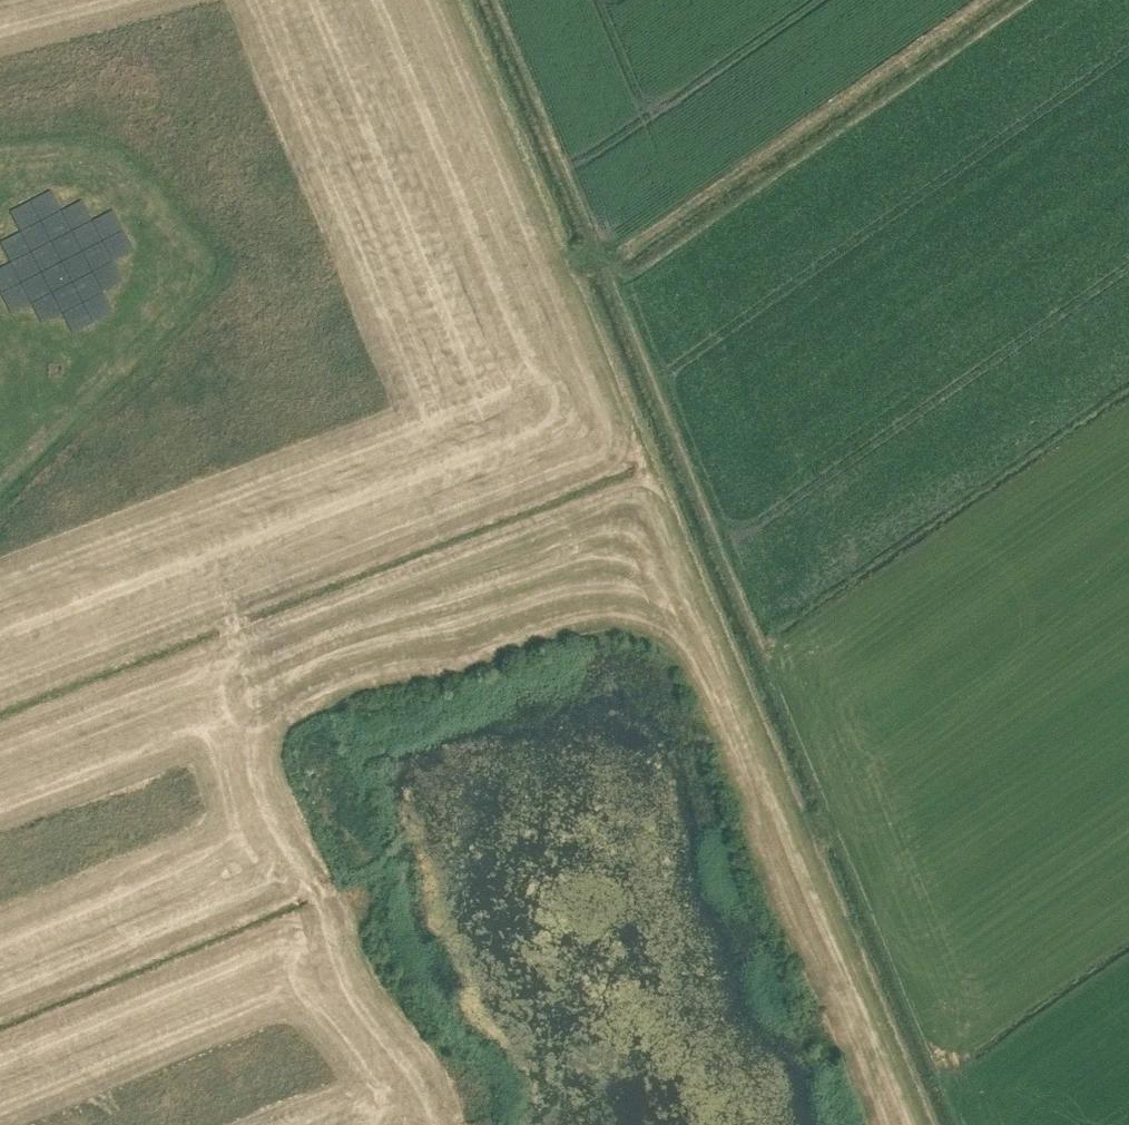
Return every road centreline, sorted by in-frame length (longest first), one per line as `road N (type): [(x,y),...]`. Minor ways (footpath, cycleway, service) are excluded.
road 1 (track): [(0,175),(92,176),(132,198),(149,223),(160,263),(146,309),(0,459)]

